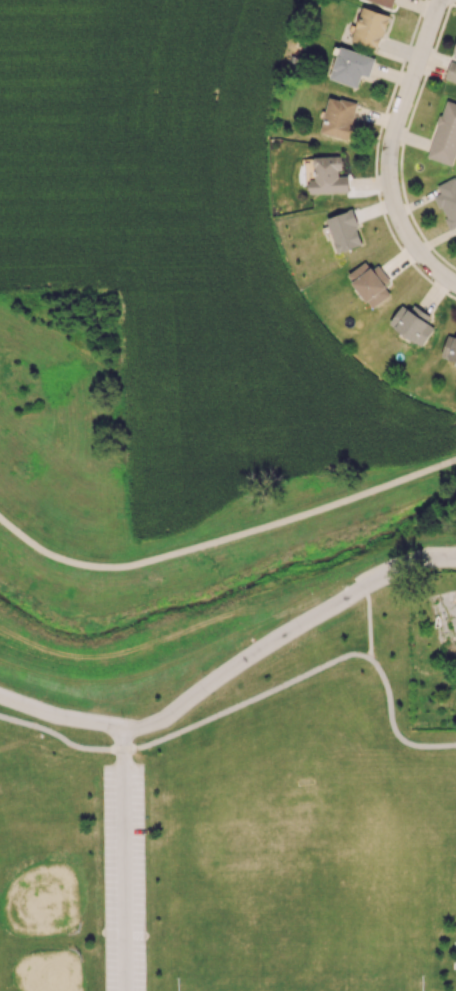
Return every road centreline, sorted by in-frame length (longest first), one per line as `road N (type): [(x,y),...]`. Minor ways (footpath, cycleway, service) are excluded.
road 1 (residential): [(455,559),(415,564),(258,645),(168,718),(134,729),(0,694)]
road 2 (residential): [(440,0),(395,124),(391,188),(414,245),(455,284)]

